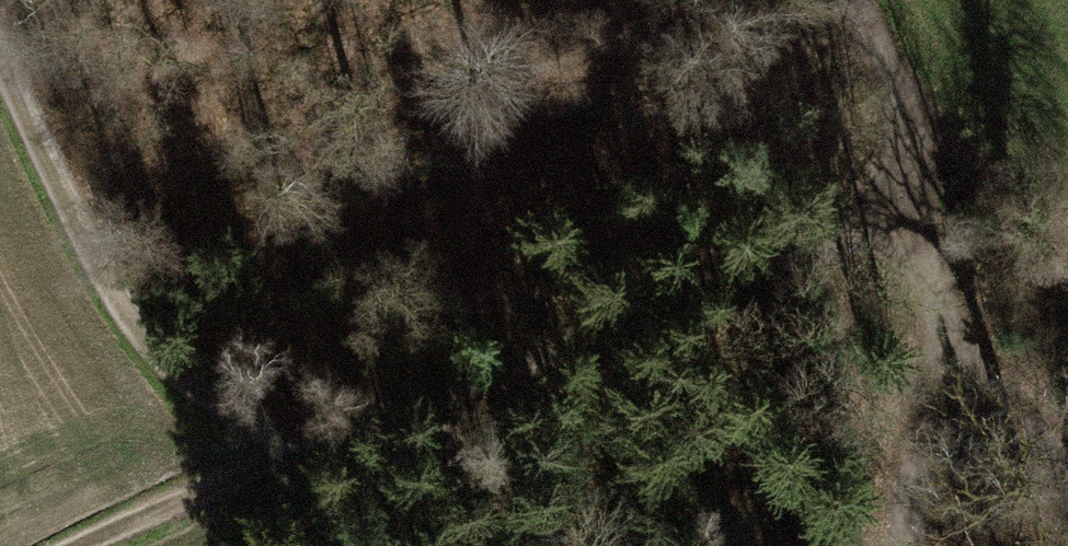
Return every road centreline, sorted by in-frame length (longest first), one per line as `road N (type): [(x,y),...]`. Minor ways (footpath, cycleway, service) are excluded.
road 1 (track): [(263,423),(330,428),(393,419),(925,182)]
road 2 (track): [(263,423),(234,415),(156,351),(70,206),(0,52)]
road 3 (track): [(1067,471),(937,286),(914,121)]
road 4 (track): [(937,286),(898,545)]
road 5 (track): [(83,545),(197,492),(233,466),(263,423)]
road 6 (track): [(1067,267),(982,196),(914,121)]
road 7 (track): [(848,0),(914,121)]

